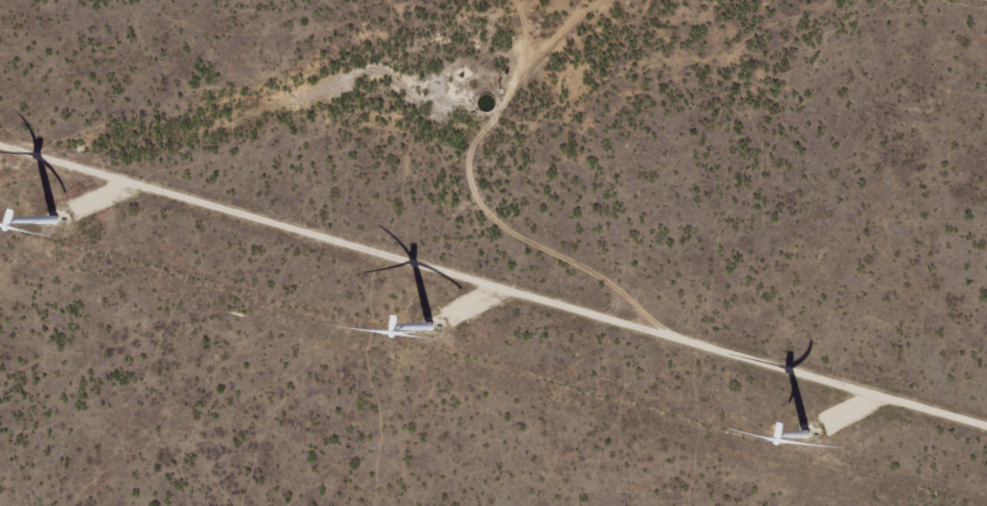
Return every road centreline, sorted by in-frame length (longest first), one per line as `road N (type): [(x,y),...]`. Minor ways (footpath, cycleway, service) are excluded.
road 1 (track): [(848,505),(677,351),(622,269),(571,142),(556,30)]

